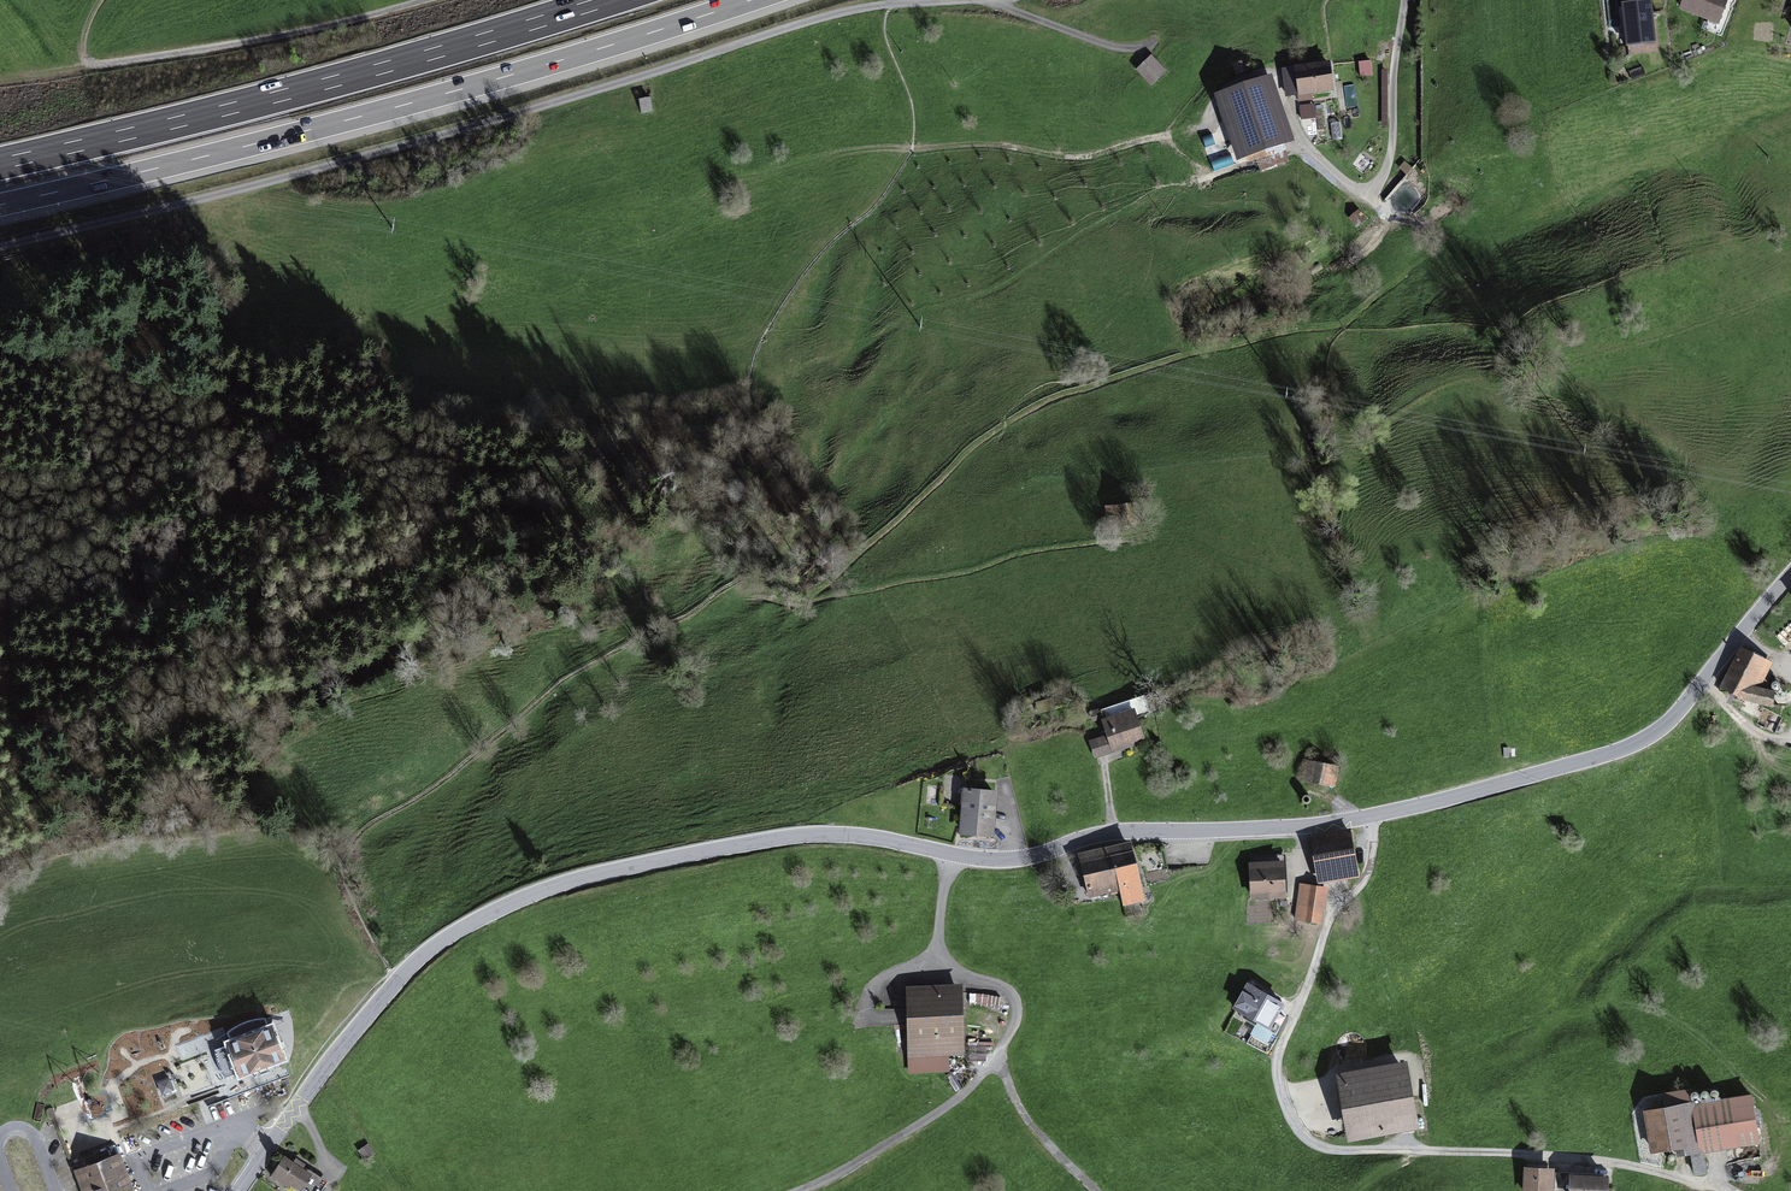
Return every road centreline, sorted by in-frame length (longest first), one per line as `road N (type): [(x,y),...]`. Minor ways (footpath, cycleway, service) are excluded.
road 1 (tertiary): [(953,854),(1016,859),(1117,831),(1332,823),(1620,750),(1672,718),(1790,574)]
road 2 (track): [(0,247),(601,88),(831,13),(894,6)]
road 3 (track): [(1375,815),(1368,877),(1333,910),(1278,1063),(1284,1103),(1299,1130),(1313,1144),(1343,1152),(1535,1153),(1651,1169),(1733,1190)]
road 4 (motorway): [(0,205),(429,98),(752,0)]
road 5 (motorway): [(607,0),(271,98),(0,163)]
road 6 (track): [(0,351),(279,422),(285,439),(211,462),(0,580)]
road 7 (tertiary): [(399,978),(483,917),(601,873),(807,834),(869,836),(953,854)]
road 8 (track): [(0,807),(424,644)]
road 9 (track): [(417,0),(279,35),(87,65),(85,28),(100,0)]
road 10 (track): [(279,422),(434,467),(540,475)]
road 11 (tertiary): [(239,1190),(399,978)]
road 12 (residential): [(953,854),(935,961),(1008,994),(995,1064)]
road 13 (track): [(798,1190),(872,1159),(995,1064)]
road 14 (track): [(1001,0),(1111,42),(1140,45),(1159,37)]
road 15 (track): [(1098,1190),(1034,1132),(995,1064)]

